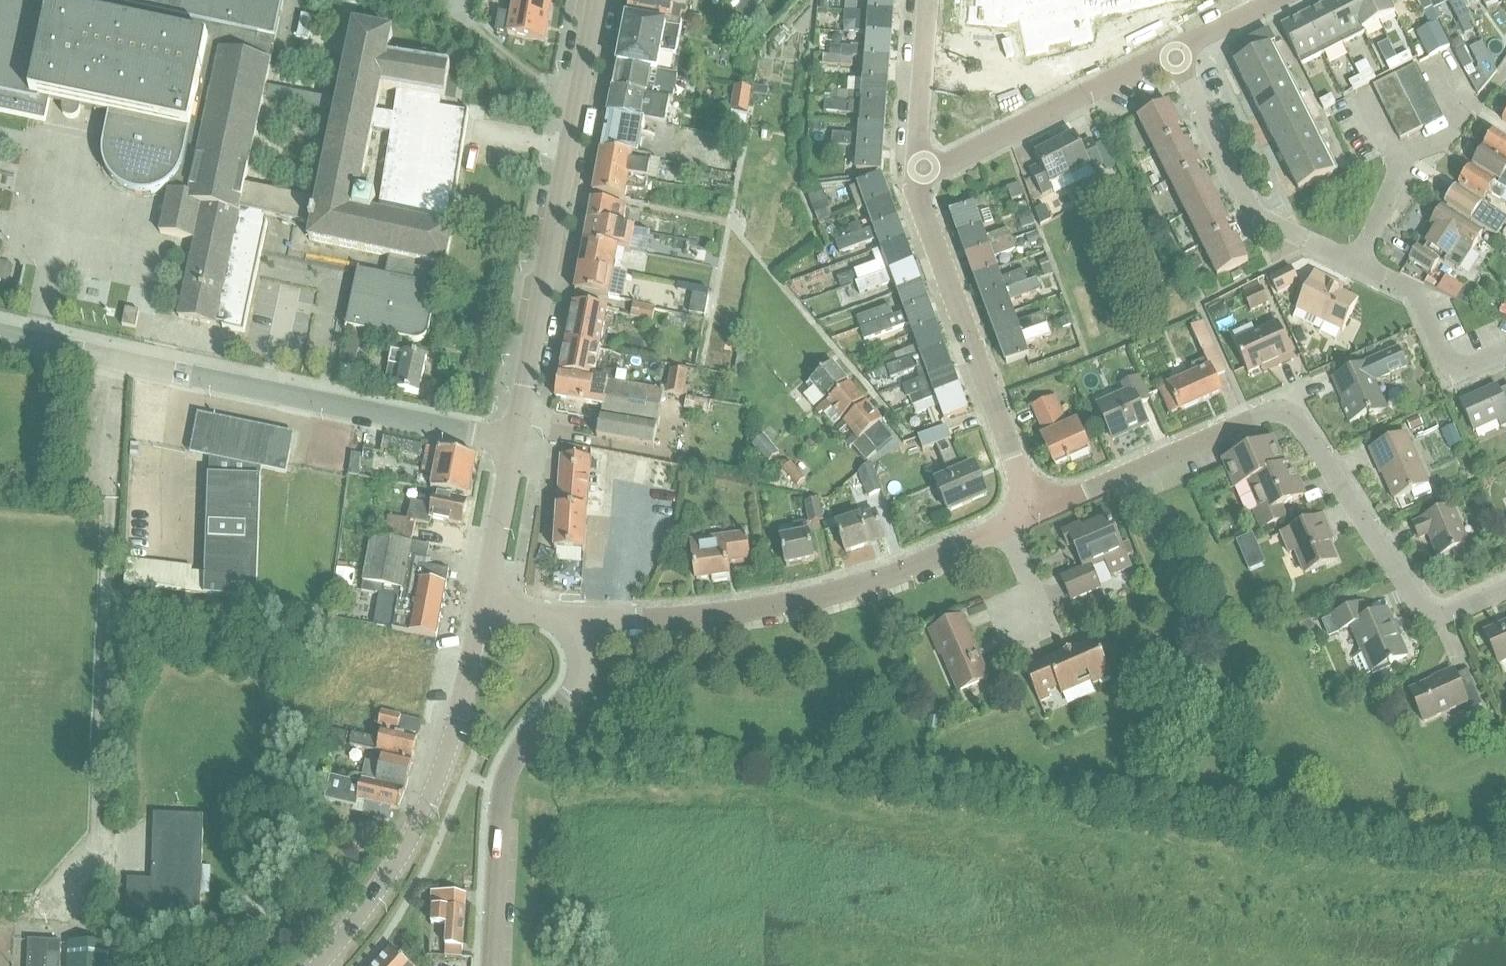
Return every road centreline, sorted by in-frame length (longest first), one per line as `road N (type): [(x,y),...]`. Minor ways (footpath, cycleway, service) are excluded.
road 1 (residential): [(1034,511),(1277,413),(1301,423),(1415,604),(1435,614),(1457,611),(1505,589)]
road 2 (residential): [(513,441),(0,335)]
road 3 (residential): [(579,622),(780,605),(881,579),(1034,511)]
road 4 (tertiary): [(513,441),(600,0)]
road 5 (tertiary): [(316,965),(391,872),(427,805),(459,718),(481,603)]
road 6 (tertiary): [(492,965),(502,804),(573,686),(586,652),(579,622)]
road 7 (residential): [(1034,511),(919,207),(924,168)]
road 8 (residential): [(1355,262),(1256,215),(1174,58)]
road 9 (residential): [(924,168),(1174,58)]
road 10 (residential): [(1505,65),(1464,119),(1402,159),(1355,262)]
road 11 (residential): [(1505,348),(1461,368),(1447,363),(1414,291),(1355,262)]
road 12 (residential): [(924,168),(916,139),(929,0)]
road 13 (tertiary): [(481,603),(513,441)]

